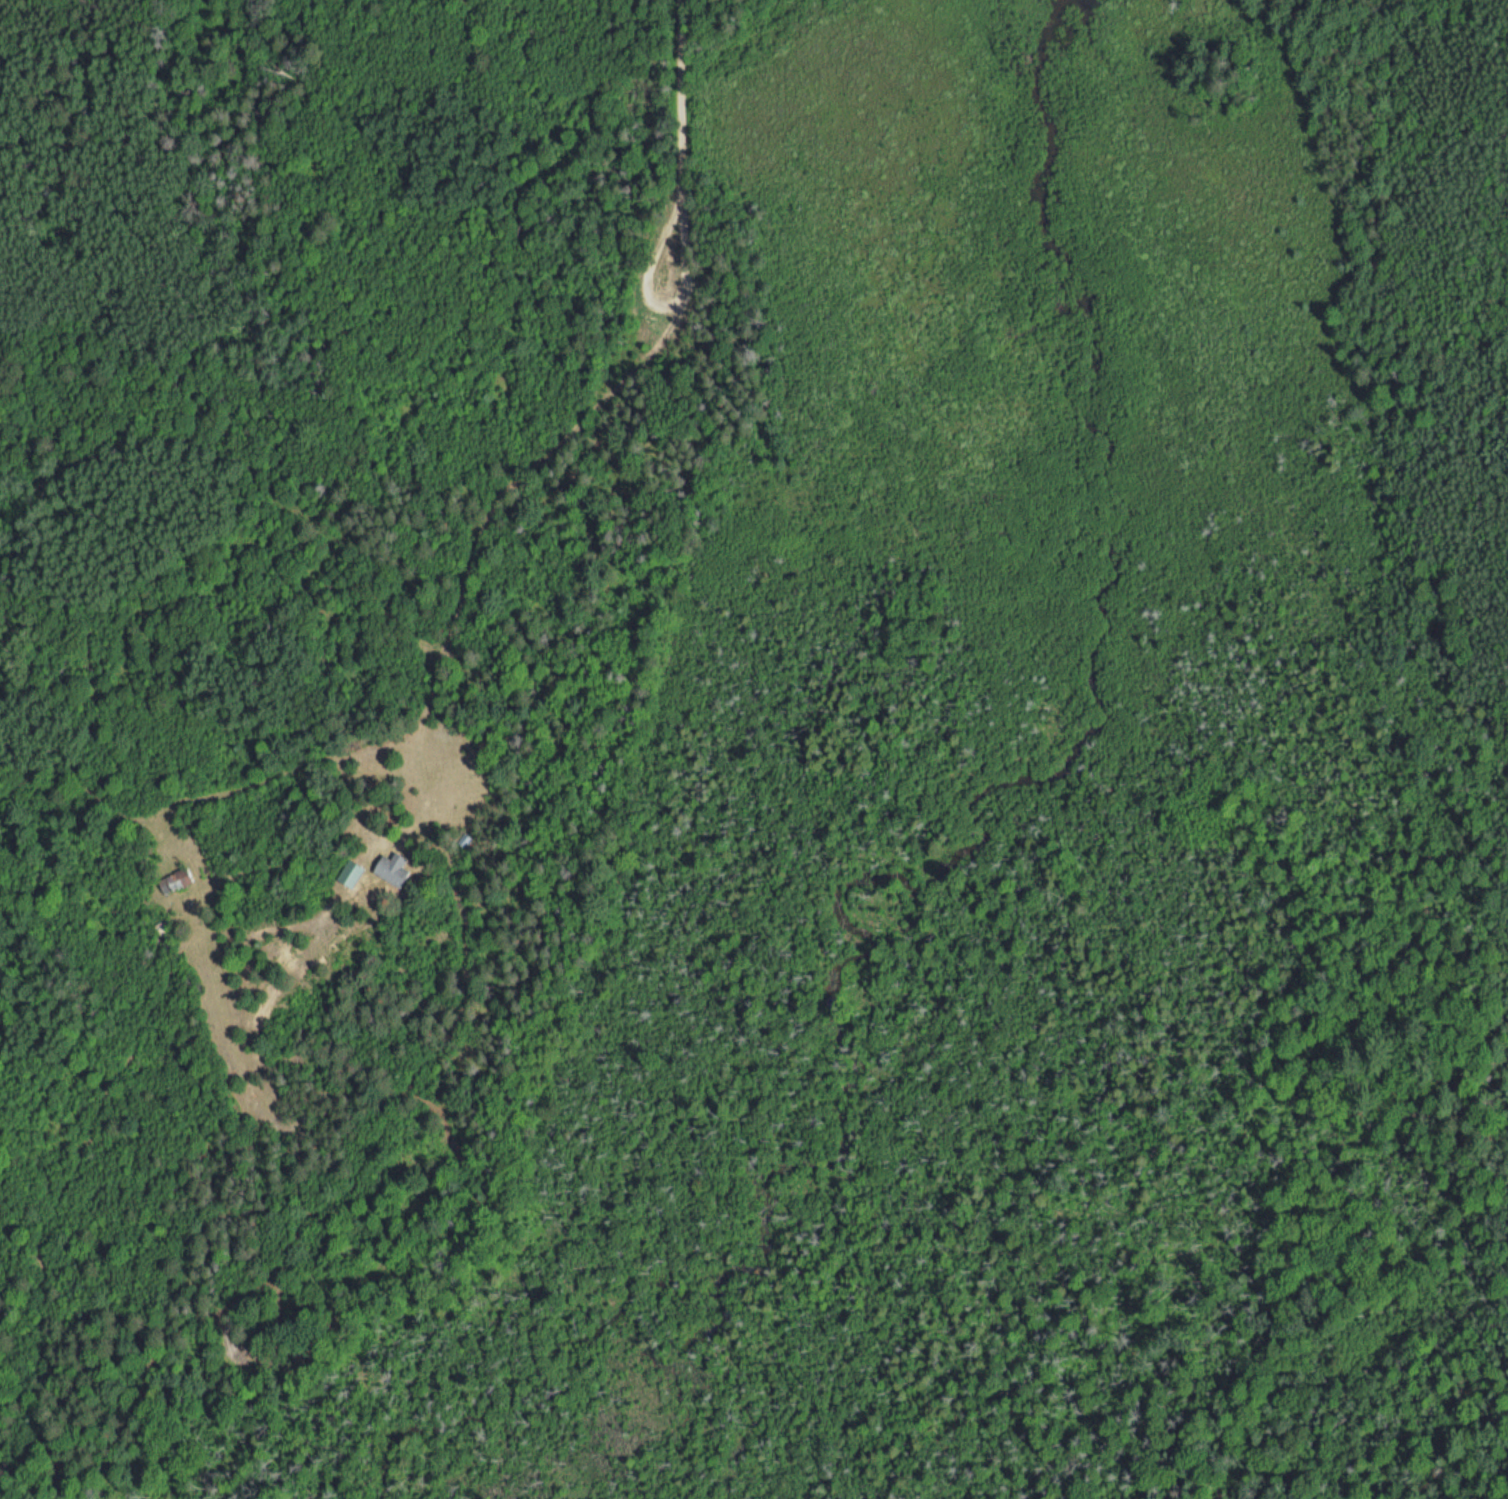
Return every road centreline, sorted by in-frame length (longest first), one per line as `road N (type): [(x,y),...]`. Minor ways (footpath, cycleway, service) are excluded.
road 1 (residential): [(194,784),(264,784),(368,728),(424,676),(490,509),(675,319),(693,194),(691,0)]

